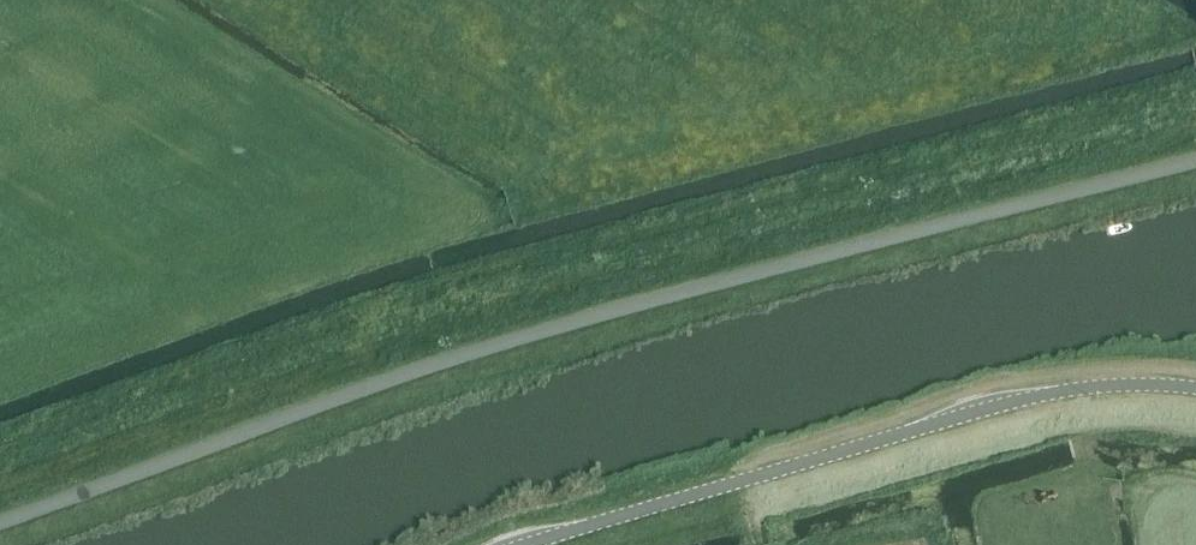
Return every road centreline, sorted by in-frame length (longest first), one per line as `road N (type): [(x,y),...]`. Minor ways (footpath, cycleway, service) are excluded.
road 1 (unclassified): [(0,531),(515,343),(1195,166)]
road 2 (unclassified): [(524,544),(1044,395),(1137,384),(1195,391)]

